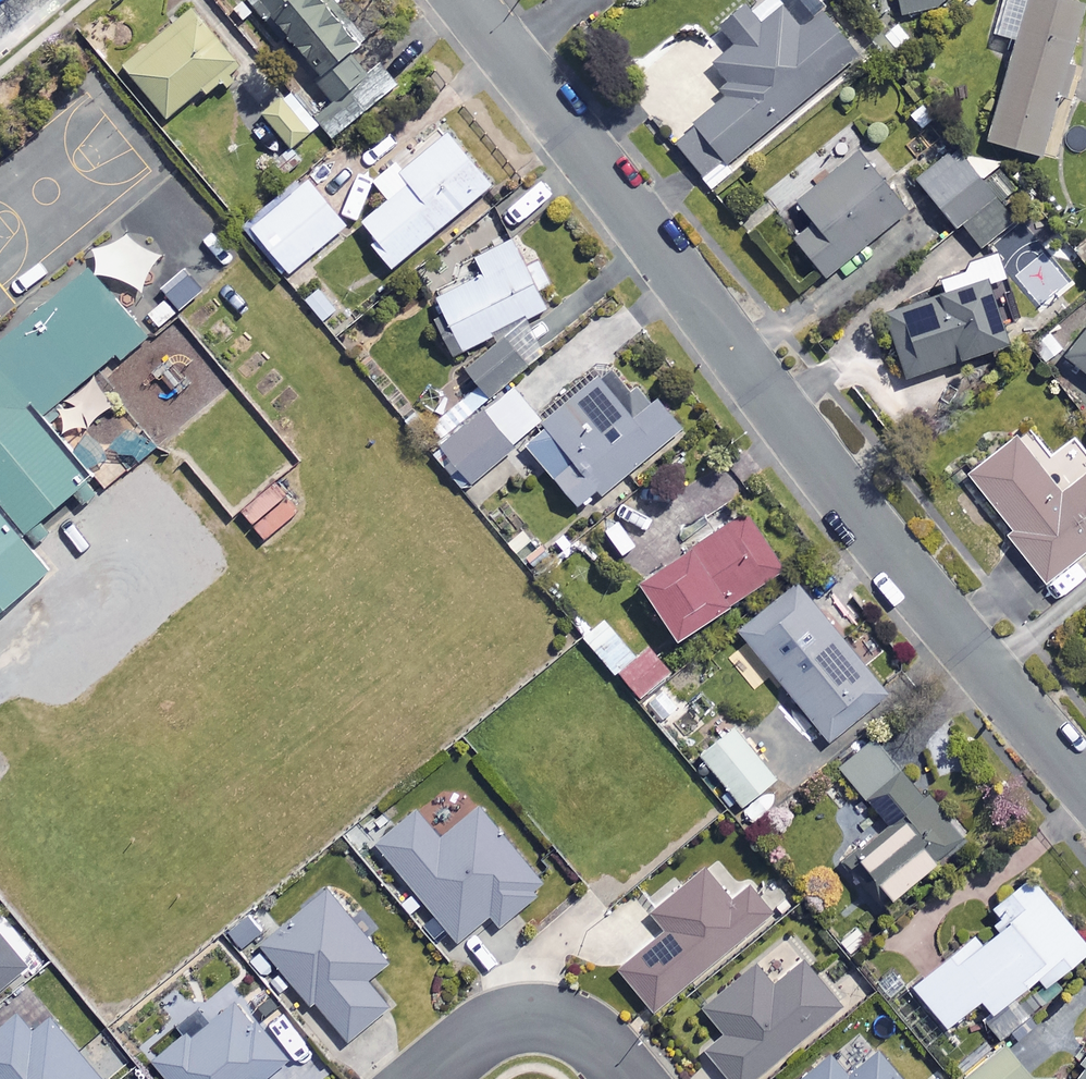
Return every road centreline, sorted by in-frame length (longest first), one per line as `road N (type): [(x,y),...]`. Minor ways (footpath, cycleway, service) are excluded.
road 1 (residential): [(465,0),(852,509),(1085,785)]
road 2 (residential): [(426,1078),(486,1030),(551,1017),(578,1024),(631,1078)]

